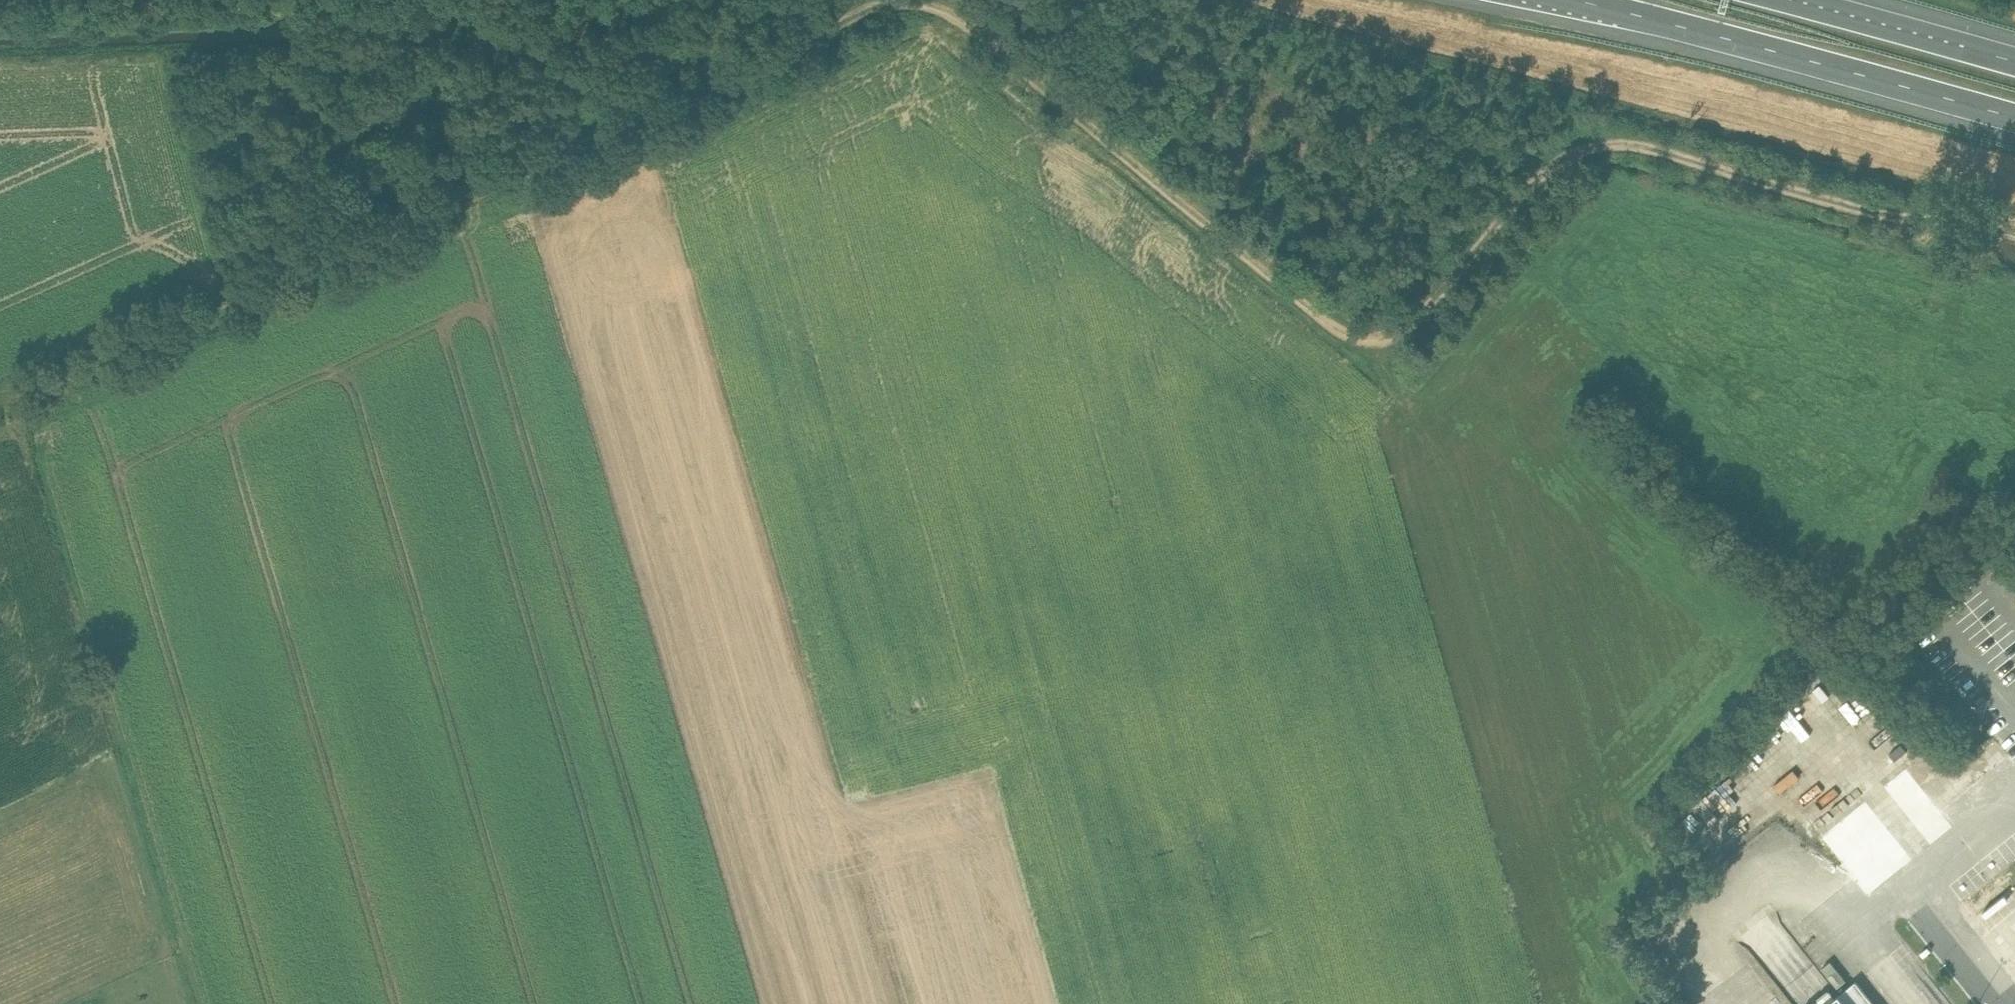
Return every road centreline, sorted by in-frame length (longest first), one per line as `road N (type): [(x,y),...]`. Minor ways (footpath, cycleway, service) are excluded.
road 1 (track): [(714,80),(873,9),(919,6),(946,14),(1345,331),(1367,340),(1392,332),(1557,157),(1589,140),(1632,143),(1937,222),(2014,224)]
road 2 (motorway): [(1582,0),(2014,117)]
road 3 (motorway): [(2014,62),(1781,0)]

